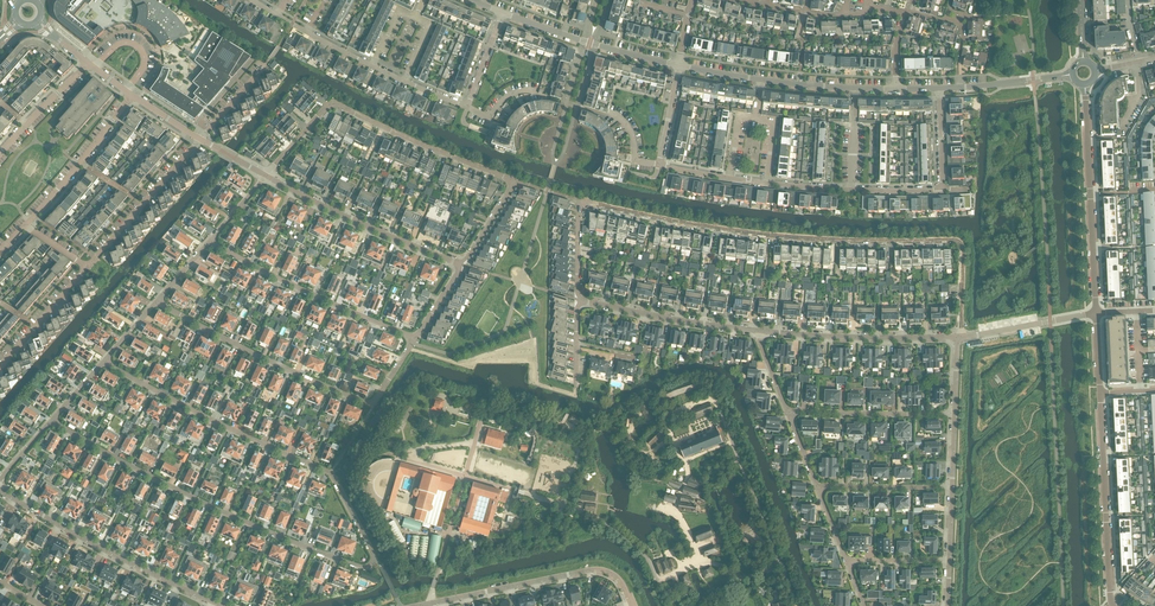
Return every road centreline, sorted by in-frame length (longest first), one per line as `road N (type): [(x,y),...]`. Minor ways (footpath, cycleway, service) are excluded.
road 1 (residential): [(50,421),(247,524),(360,567),(372,563),(331,472),(105,361)]
road 2 (residential): [(958,337),(964,247),(955,240),(793,237),(582,201)]
road 3 (residential): [(160,299),(376,405),(416,338)]
road 4 (residential): [(512,178),(333,104),(266,177)]
road 5 (residential): [(0,490),(217,605)]
road 6 (residential): [(422,605),(596,569),(618,578),(632,605)]
road 7 (residential): [(1096,314),(1085,84)]
road 8 (residential): [(416,338),(209,242)]
road 9 (residential): [(459,263),(266,177)]
road 10 (residential): [(1110,597),(1101,392)]
road 11 (residential): [(958,337),(758,331)]
road 12 (residential): [(679,66),(502,13)]
road 13 (residential): [(758,331),(582,302)]
road 14 (residential): [(788,413),(955,413)]
road 15 (residential): [(1096,314),(958,337)]
road 16 (residential): [(817,487),(952,487)]
road 17 (residential): [(1073,74),(939,88)]
road 18 (residential): [(89,64),(0,155)]

